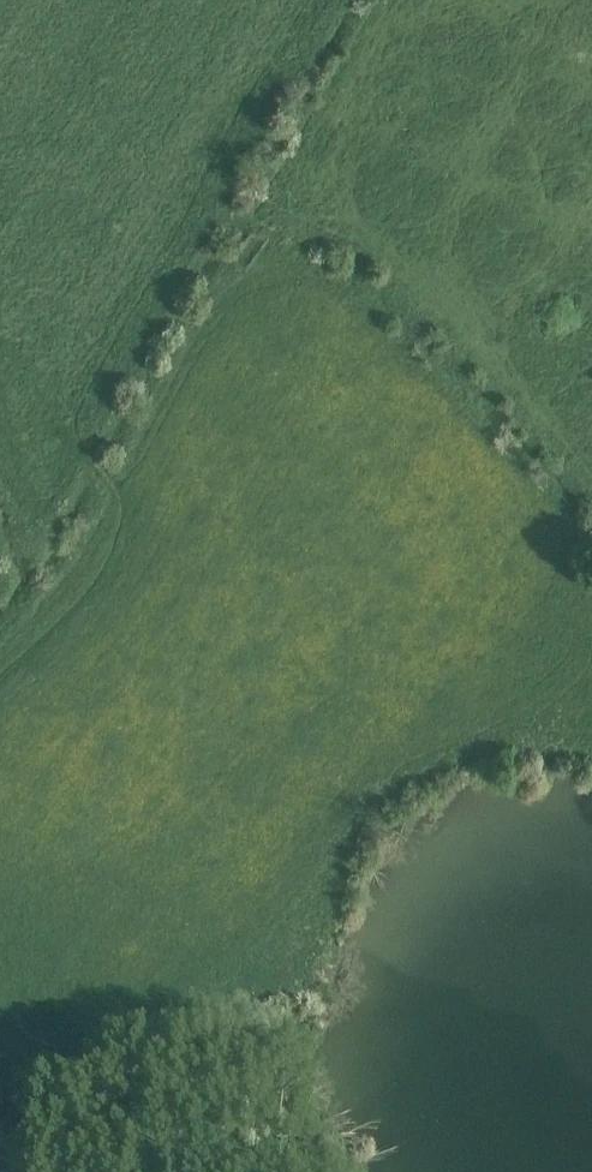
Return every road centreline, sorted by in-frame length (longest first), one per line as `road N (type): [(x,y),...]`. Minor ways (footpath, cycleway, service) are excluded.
road 1 (track): [(0,666),(64,598),(124,494)]

